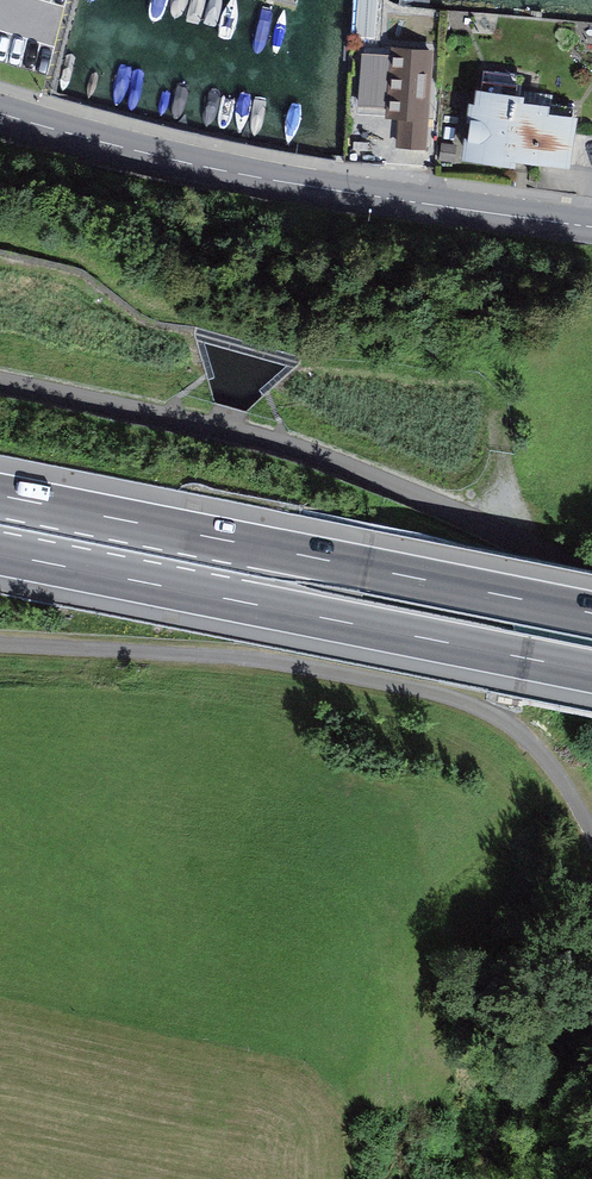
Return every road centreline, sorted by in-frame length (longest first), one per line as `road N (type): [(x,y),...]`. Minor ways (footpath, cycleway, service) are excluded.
road 1 (motorway): [(0,554),(591,673)]
road 2 (secondary): [(0,112),(275,180),(591,227)]
road 3 (motorway): [(591,612),(0,495)]

